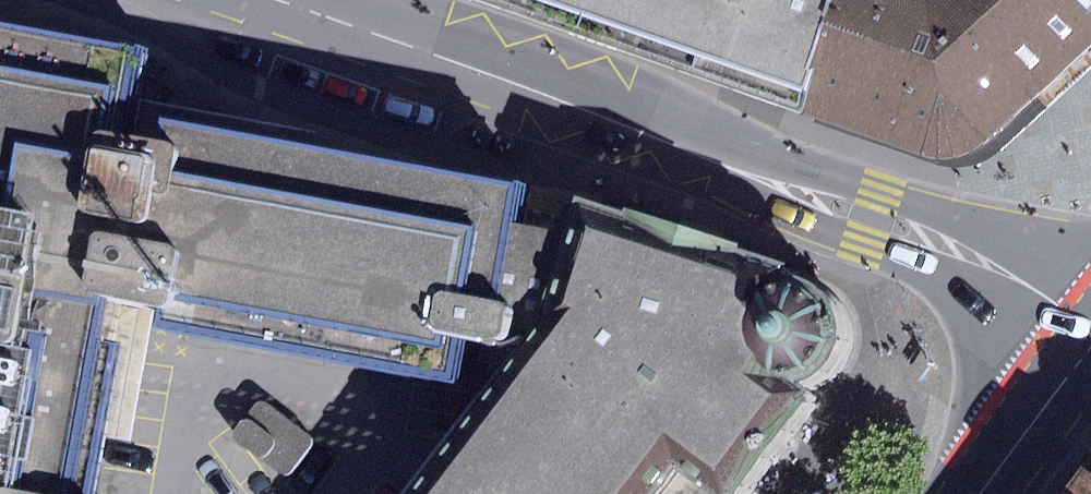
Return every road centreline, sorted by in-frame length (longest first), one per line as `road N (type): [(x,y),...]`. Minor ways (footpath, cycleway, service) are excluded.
road 1 (tertiary): [(1090,329),(1011,276),(940,243),(269,0)]
road 2 (primary): [(977,493),(1090,338)]

